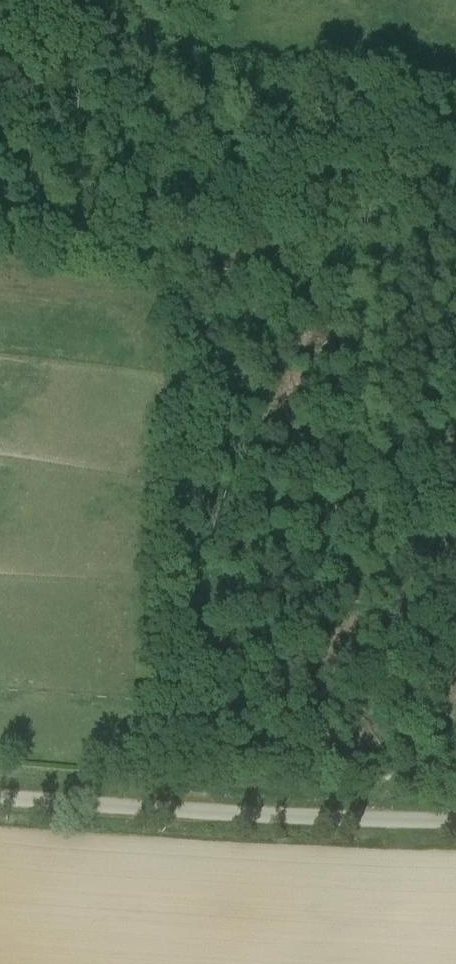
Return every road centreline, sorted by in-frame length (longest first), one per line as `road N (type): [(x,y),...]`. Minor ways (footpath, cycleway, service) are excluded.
road 1 (unclassified): [(0,796),(455,821)]
road 2 (track): [(455,747),(382,771),(357,818)]

